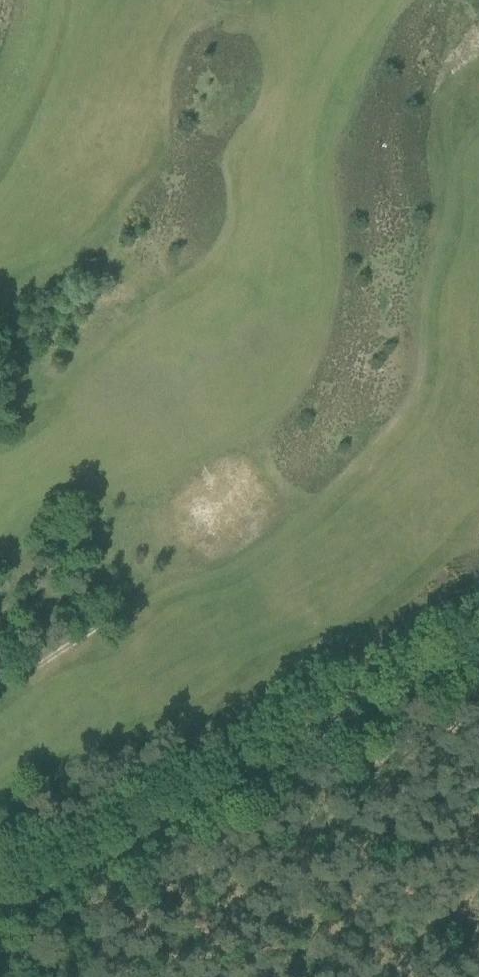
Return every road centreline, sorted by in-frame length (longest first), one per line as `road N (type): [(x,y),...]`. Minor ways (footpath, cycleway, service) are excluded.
road 1 (track): [(478,645),(0,898)]

